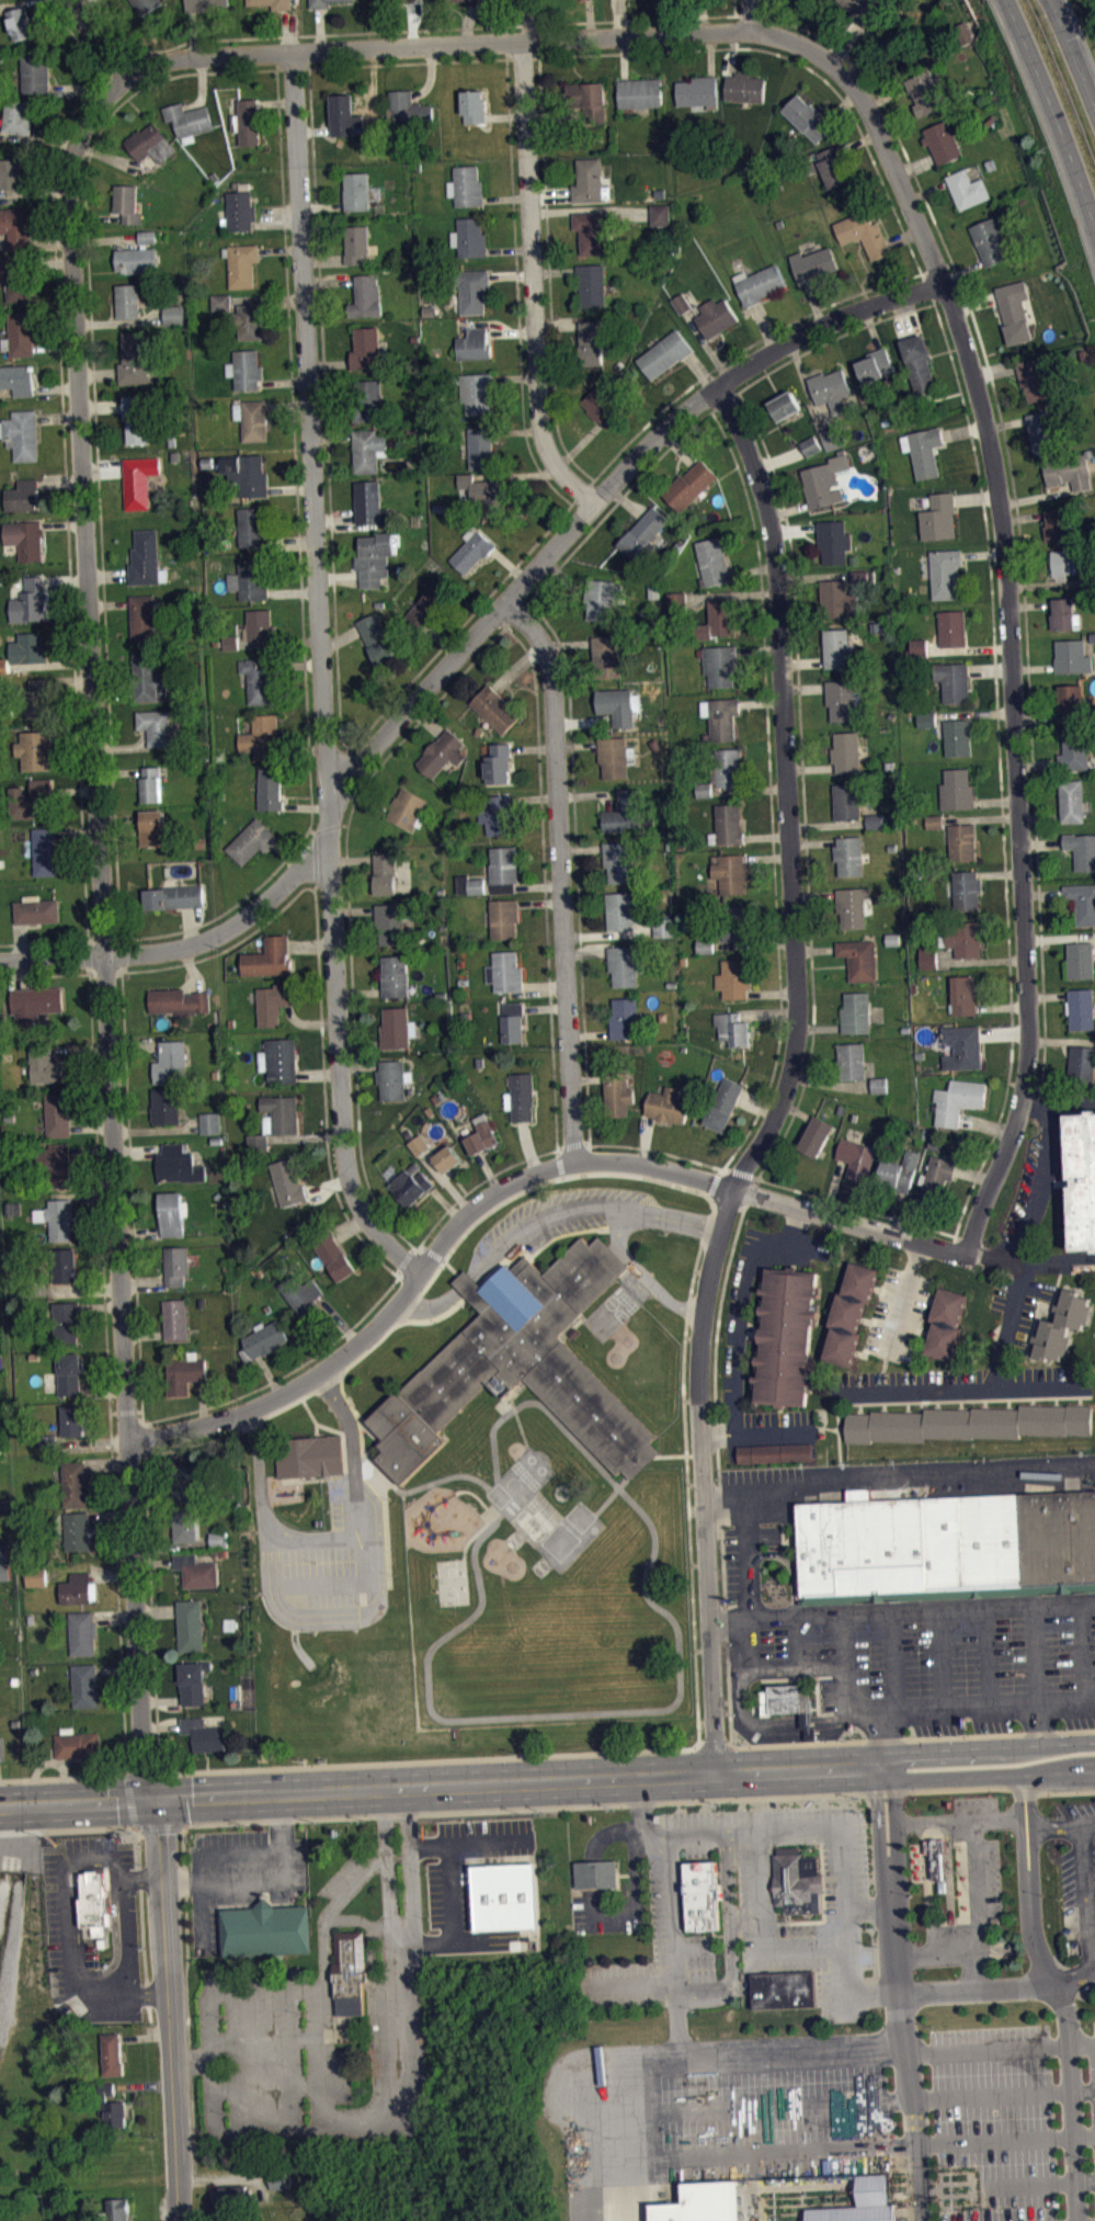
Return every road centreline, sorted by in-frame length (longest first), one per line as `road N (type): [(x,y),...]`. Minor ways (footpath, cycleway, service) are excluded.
road 1 (residential): [(146,1799),(69,193),(85,120),(128,72),(71,0)]
road 2 (residential): [(716,1774),(703,1314),(732,1189),(778,1106),(794,1058),(798,1005),(773,557),(762,496),(718,386)]
road 3 (residential): [(965,1254),(1025,1090),(1028,1033),(996,477),(954,311),(872,112),(814,52),(750,31),(749,0)]
road 4 (residential): [(422,1270),(366,1214),(343,1135),(292,54)]
road 5 (residential): [(0,961),(195,944),(253,913),(310,862),(329,804),(356,768),(646,446),(718,386),(806,332),(940,283)]
road 6 (residential): [(129,1440),(252,1407),(321,1370),(401,1301),(476,1204),(560,1164),(616,1160),(680,1170),(965,1254),(1025,1262)]
road 7 (primary): [(0,1806),(891,1768)]
road 8 (residential): [(128,72),(190,56),(750,31)]
road 9 (residential): [(575,1162),(550,665),(506,603)]
road 10 (residential): [(591,502),(557,464),(543,432),(521,42)]
road 11 (residential): [(176,2220),(159,1799)]
road 12 (primary): [(1008,0),(1094,222)]
road 13 (primary): [(1094,1741),(921,1750),(891,1768)]
road 14 (primary): [(891,1768),(919,1777),(1094,1772)]
road 15 (residential): [(841,1391),(995,1385)]
road 16 (residential): [(1025,1262),(995,1385)]

